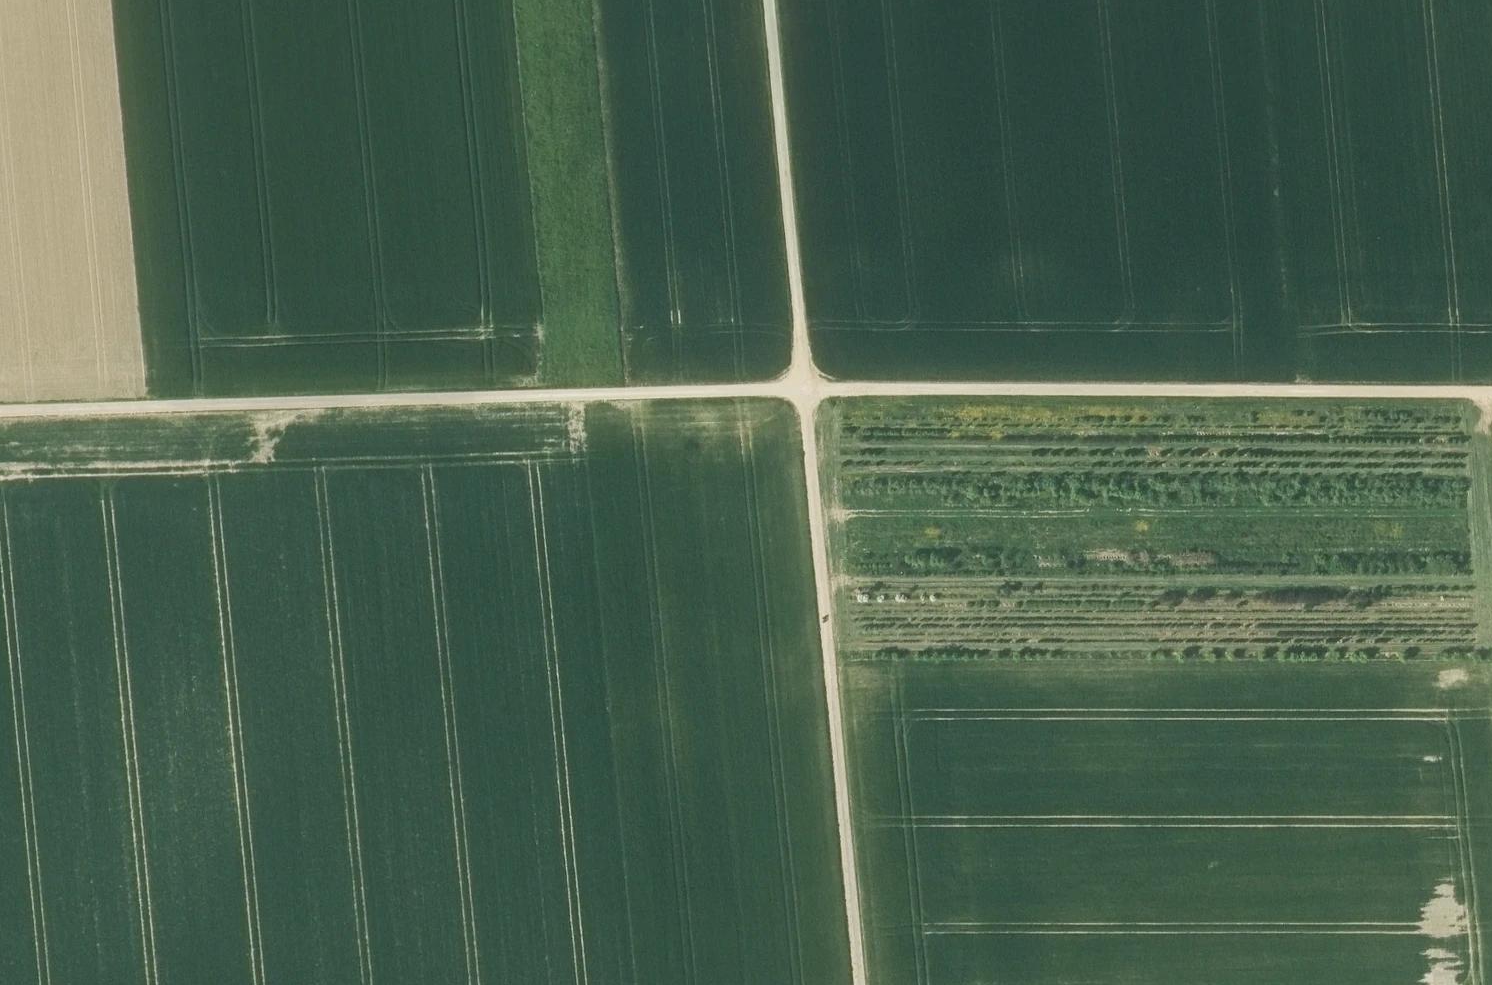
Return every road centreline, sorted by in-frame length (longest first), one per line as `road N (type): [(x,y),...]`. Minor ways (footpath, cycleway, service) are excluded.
road 1 (track): [(1491,394),(804,388),(474,410),(0,423)]
road 2 (track): [(874,984),(804,388)]
road 3 (track): [(769,0),(804,388)]

